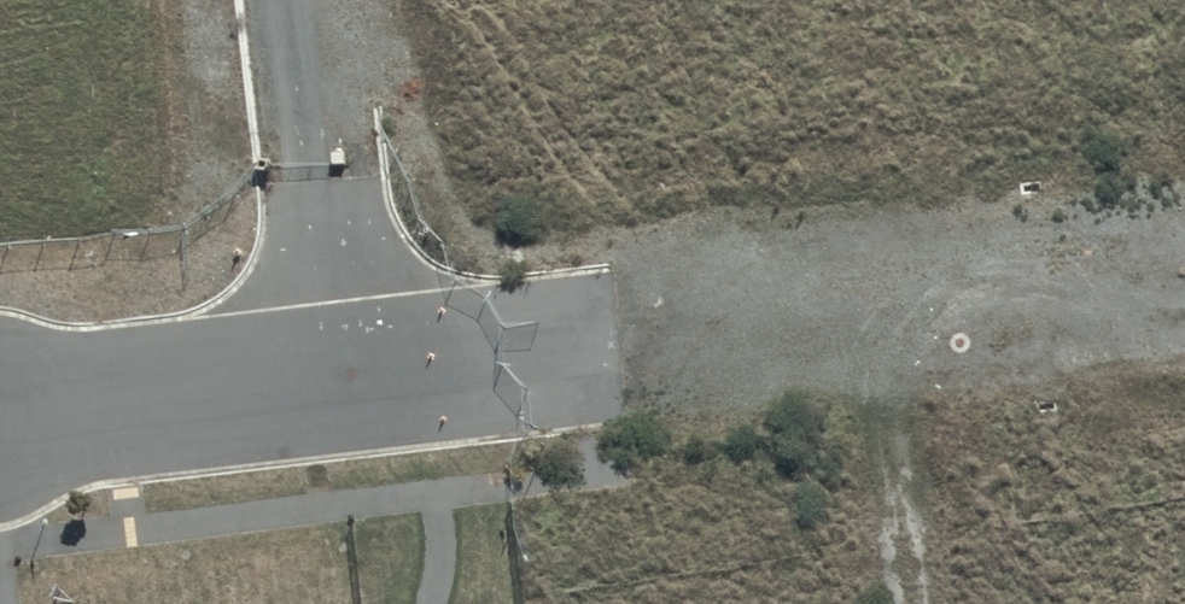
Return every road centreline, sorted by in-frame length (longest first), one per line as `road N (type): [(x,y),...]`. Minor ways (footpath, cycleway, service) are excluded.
road 1 (residential): [(1184,271),(746,323)]
road 2 (residential): [(746,323),(350,371)]
road 3 (residential): [(311,0),(350,371)]
road 4 (residential): [(350,371),(0,413)]
road 5 (residential): [(780,603),(746,323)]

